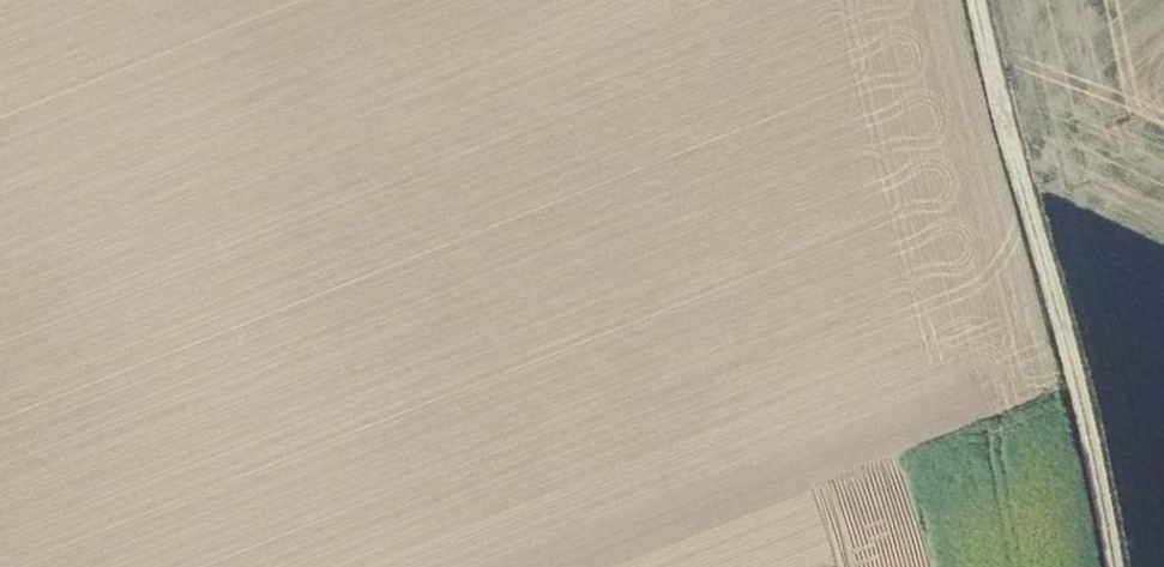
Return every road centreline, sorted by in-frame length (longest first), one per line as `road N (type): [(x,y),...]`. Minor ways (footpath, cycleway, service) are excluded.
road 1 (track): [(974,0),(1054,315),(1099,566)]

